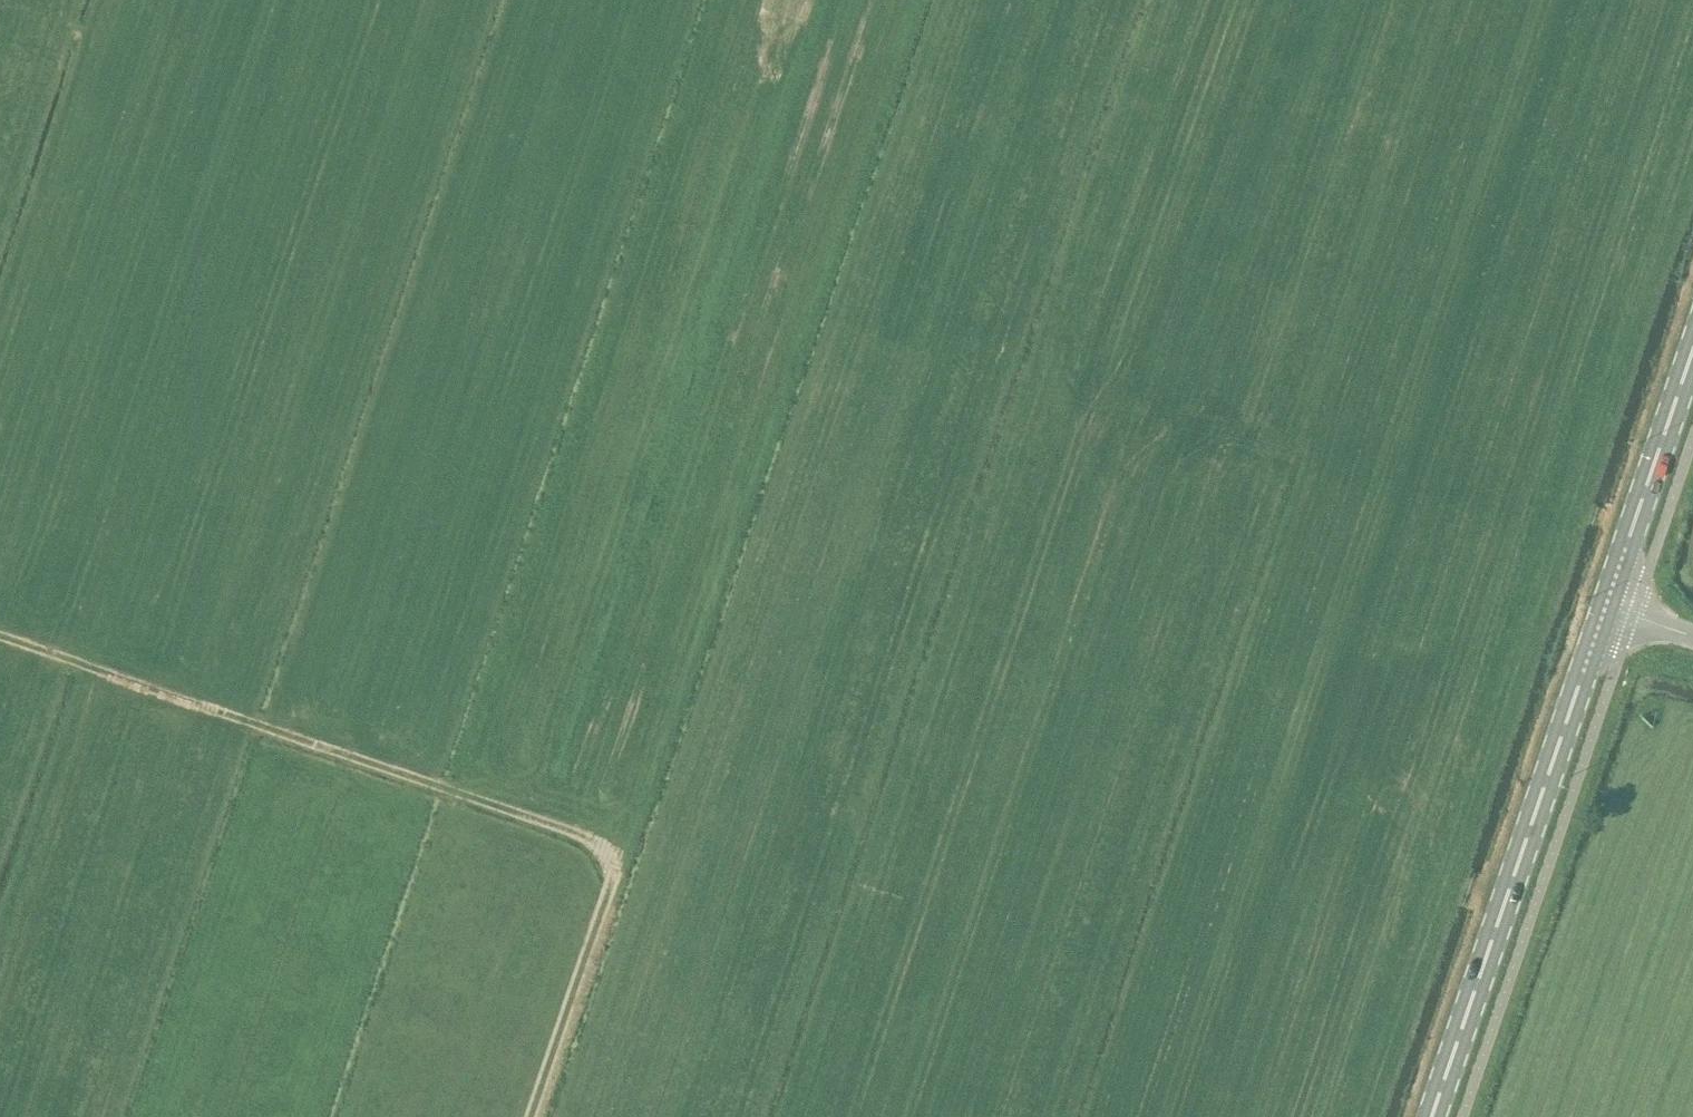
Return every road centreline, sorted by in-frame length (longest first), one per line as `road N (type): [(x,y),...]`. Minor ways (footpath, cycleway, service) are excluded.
road 1 (track): [(531,1116),(613,878),(593,842),(0,636)]
road 2 (secondary): [(1433,1116),(1605,608)]
road 3 (secondary): [(1605,608),(1692,353)]

